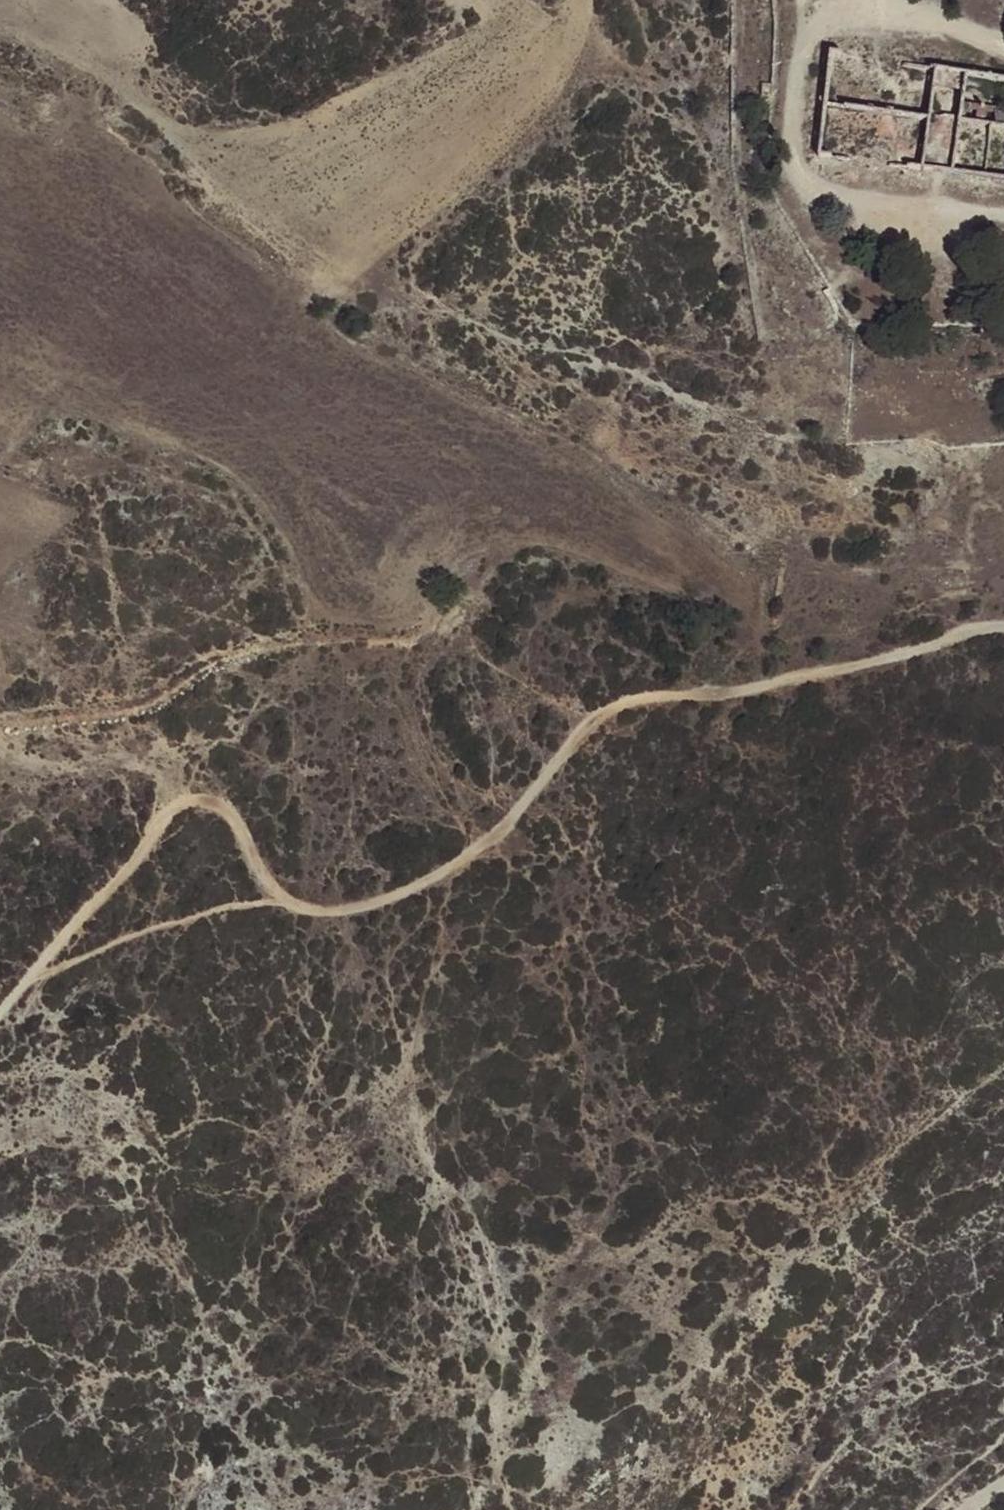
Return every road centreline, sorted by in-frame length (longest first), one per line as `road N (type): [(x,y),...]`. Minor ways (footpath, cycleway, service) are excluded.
road 1 (track): [(0,1010),(166,812),(188,802),(241,821),(279,896),(353,908),(460,865),(503,828),(603,712),(794,681),(1003,627)]
road 2 (track): [(1003,43),(943,17),(862,15),(821,28),(800,64),(795,159),(814,192),(885,209),(1003,215)]

